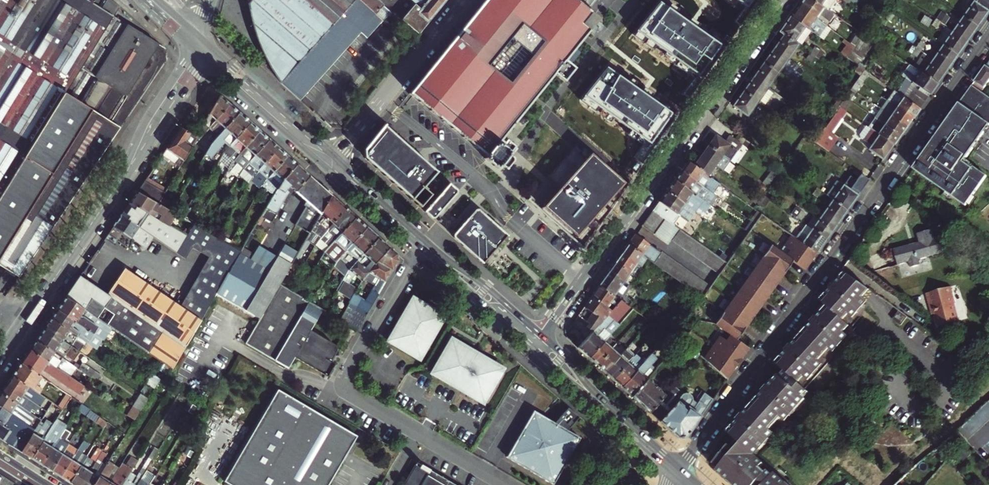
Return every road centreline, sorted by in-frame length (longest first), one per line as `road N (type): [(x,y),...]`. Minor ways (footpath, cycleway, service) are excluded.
road 1 (residential): [(988,34),(676,469)]
road 2 (residential): [(535,344),(780,0)]
road 3 (tertiary): [(204,47),(0,358)]
road 4 (residential): [(425,246),(345,387),(509,484)]
road 5 (residential): [(460,0),(328,160)]
road 6 (secondary): [(535,344),(676,469)]
road 7 (secondary): [(204,47),(328,160)]
road 8 (secondary): [(425,246),(535,344)]
road 9 (secondary): [(328,160),(425,246)]

